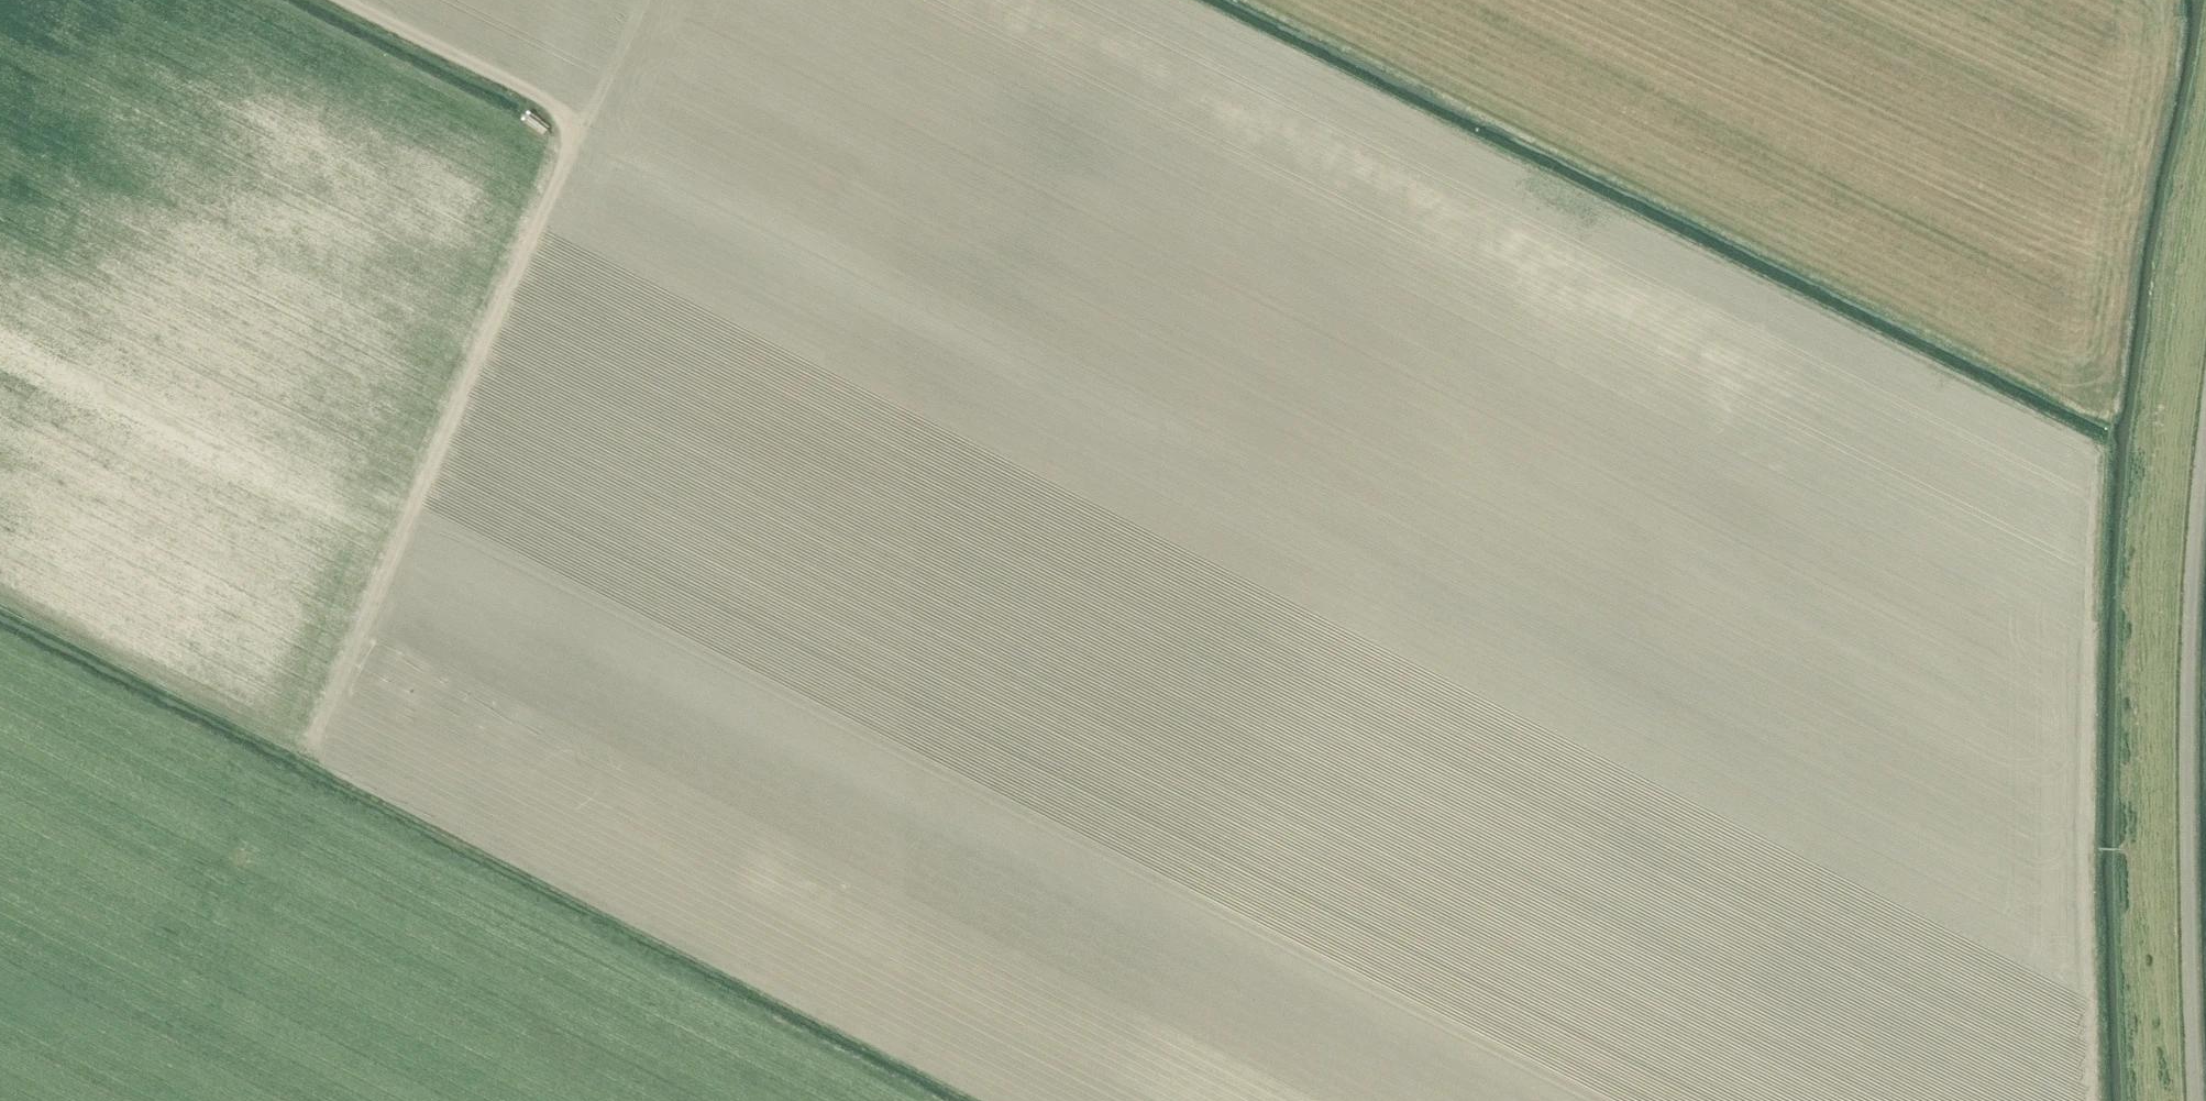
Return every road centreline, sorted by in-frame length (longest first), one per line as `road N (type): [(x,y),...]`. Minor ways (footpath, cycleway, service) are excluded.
road 1 (unclassified): [(2197,1100),(2190,673),(2205,438)]
road 2 (track): [(585,125),(342,0)]

